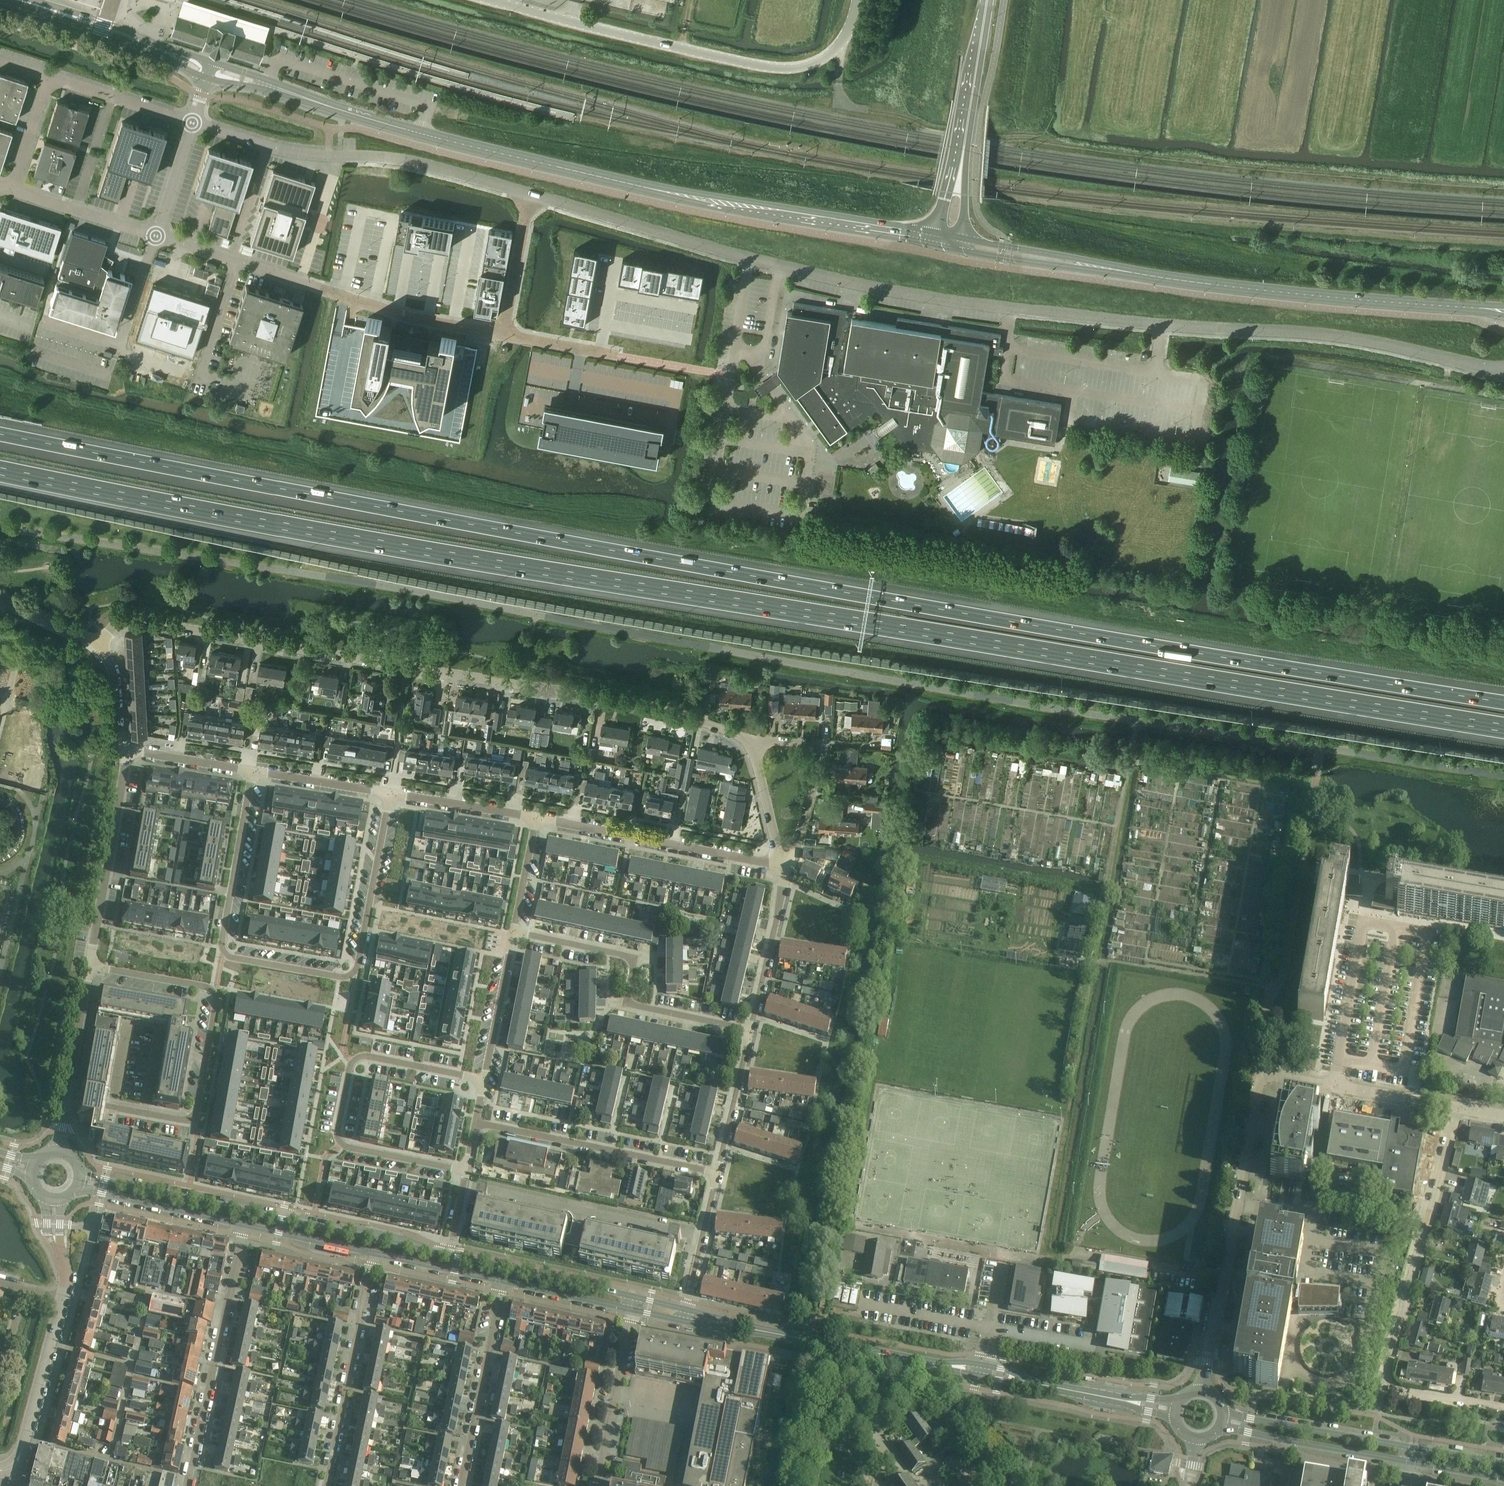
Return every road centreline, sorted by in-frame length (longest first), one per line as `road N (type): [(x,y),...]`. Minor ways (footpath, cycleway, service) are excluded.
road 1 (motorway): [(1503,702),(776,580),(0,434)]
road 2 (motorway): [(0,471),(355,540),(1503,727)]
road 3 (secondary): [(940,240),(614,182),(420,136),(266,85)]
road 4 (residential): [(750,738),(625,701),(131,620),(118,622),(101,643)]
road 5 (unclassified): [(1176,327),(816,275),(530,193)]
road 6 (track): [(1503,187),(994,138),(865,109)]
road 7 (residential): [(253,771),(224,954),(345,977),(357,972),(390,793)]
road 8 (secondary): [(1503,311),(1173,282),(1091,266)]
road 9 (residential): [(1503,1409),(1387,1385),(1459,1106)]
road 10 (tertiary): [(855,0),(850,29),(832,51),(790,67),(494,0)]
road 11 (residential): [(66,1098),(189,1121),(209,1048),(218,997),(209,987),(90,967)]
road 12 (tertiary): [(448,1254),(81,1173)]
road 13 (residential): [(1404,1071),(1428,935),(1361,923),(1333,1084)]
road 14 (residential): [(466,1170),(340,1144),(346,1087),(359,1056),(484,1077)]
road 15 (unclassified): [(1176,327),(1320,335),(1503,370)]
road 16 (unclassified): [(234,262),(202,377),(121,352),(156,236)]
road 17 (residential): [(1202,1390),(1256,1071)]
road 18 (residential): [(750,1031),(626,1004),(636,959),(513,932)]
road 19 (unclassified): [(502,334),(417,320),(234,262)]
road 20 (residential): [(242,1224),(186,1485)]
road 21 (unclassified): [(530,193),(383,158),(268,147)]
road 22 (residential): [(786,867),(537,817)]
road 23 (residential): [(717,1173),(475,1122)]
road 24 (residential): [(702,1237),(463,1184)]
road 25 (residential): [(326,1485),(376,1253)]
road 26 (residential): [(90,967),(126,749)]
road 27 (residential): [(786,867),(826,745),(750,738)]
road 28 (residential): [(497,1284),(459,1485)]
road 29 (tertiary): [(934,1364),(741,1328)]
road 30 (tertiary): [(1222,1426),(1412,1462)]
road 31 (tertiary): [(1414,1448),(1224,1413)]
road 32 (tertiary): [(636,1295),(448,1254)]
road 33 (residential): [(59,1298),(22,1451),(9,1470)]
road 34 (secondary): [(960,178),(988,0)]
road 35 (residential): [(597,1485),(632,1313)]
road 36 (residential): [(750,1031),(786,867)]
road 37 (tertiary): [(78,1188),(242,1224)]
road 38 (unclassified): [(156,236),(11,189)]
road 39 (unclassified): [(49,77),(193,124)]
road 40 (residential): [(537,817),(390,793)]
road 41 (residential): [(513,932),(484,1077)]
road 42 (secondary): [(73,17),(206,78)]
road 43 (residential): [(717,1173),(750,1031)]
road 44 (secondary): [(211,61),(73,17)]
road 45 (unclassified): [(530,193),(502,334)]
road 46 (residential): [(390,793),(253,771)]
road 47 (tertiary): [(497,1284),(632,1313)]
road 48 (tertiary): [(242,1224),(376,1253)]
road 49 (residential): [(750,738),(786,867)]
road 50 (secondary): [(1091,266),(959,244)]
road 51 (secondary): [(959,244),(1091,266)]
road 52 (residential): [(66,1098),(90,967)]
road 53 (residential): [(253,771),(126,749)]
road 54 (residential): [(1459,1106),(1333,1084)]
road 55 (tertiary): [(376,1253),(497,1284)]

